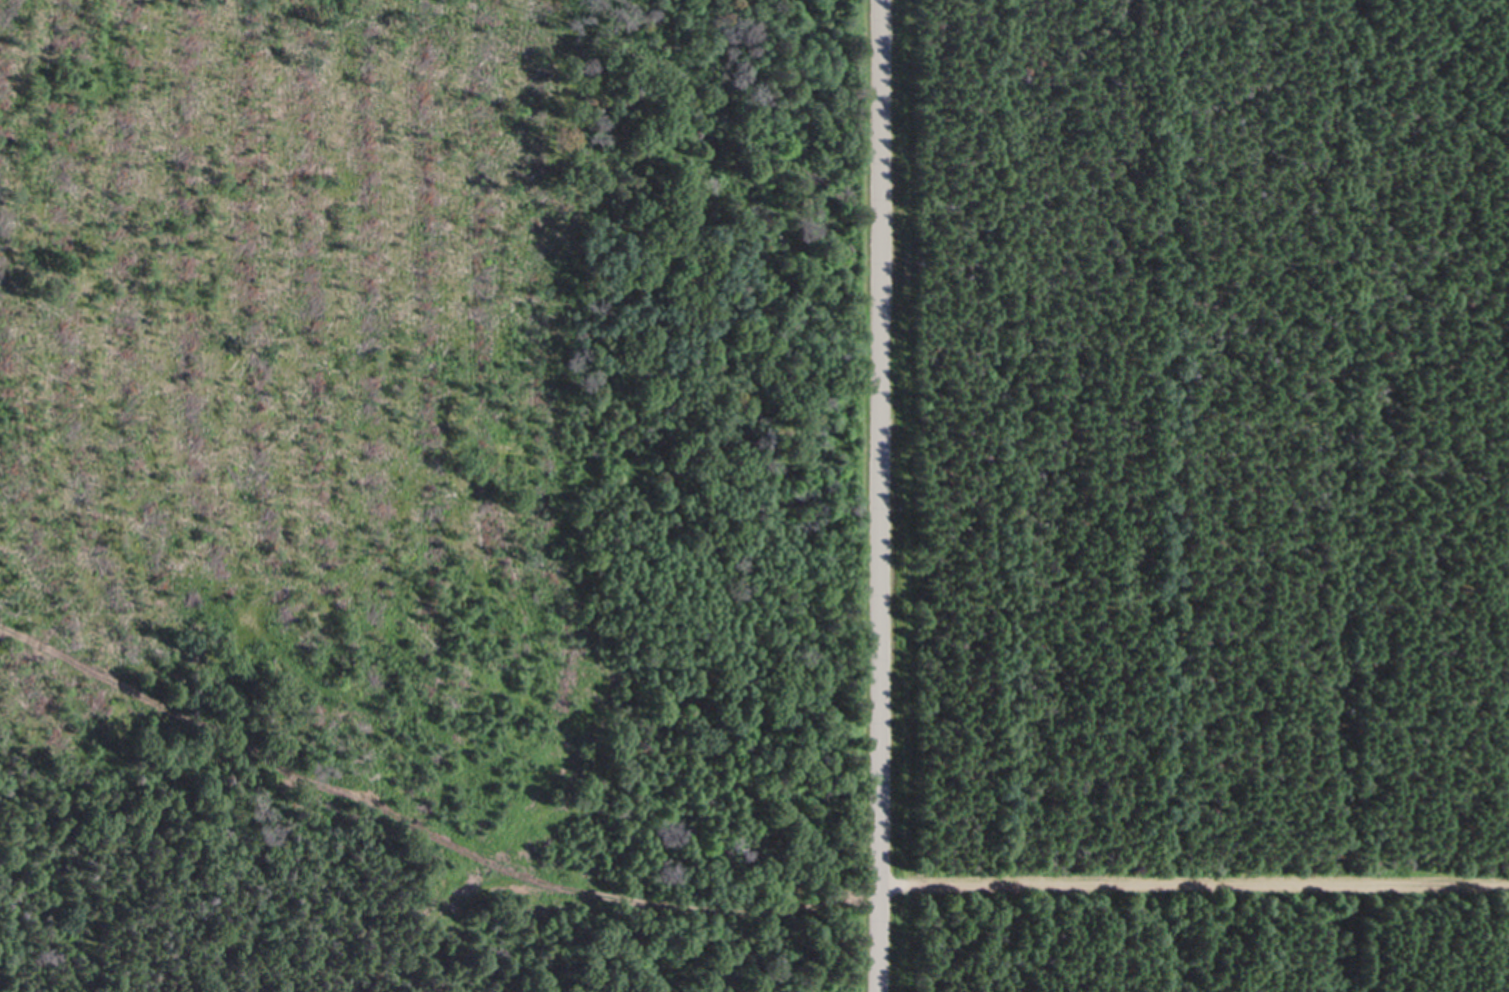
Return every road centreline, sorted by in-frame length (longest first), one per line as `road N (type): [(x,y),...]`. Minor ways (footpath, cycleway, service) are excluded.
road 1 (tertiary): [(880,991),(881,0)]

